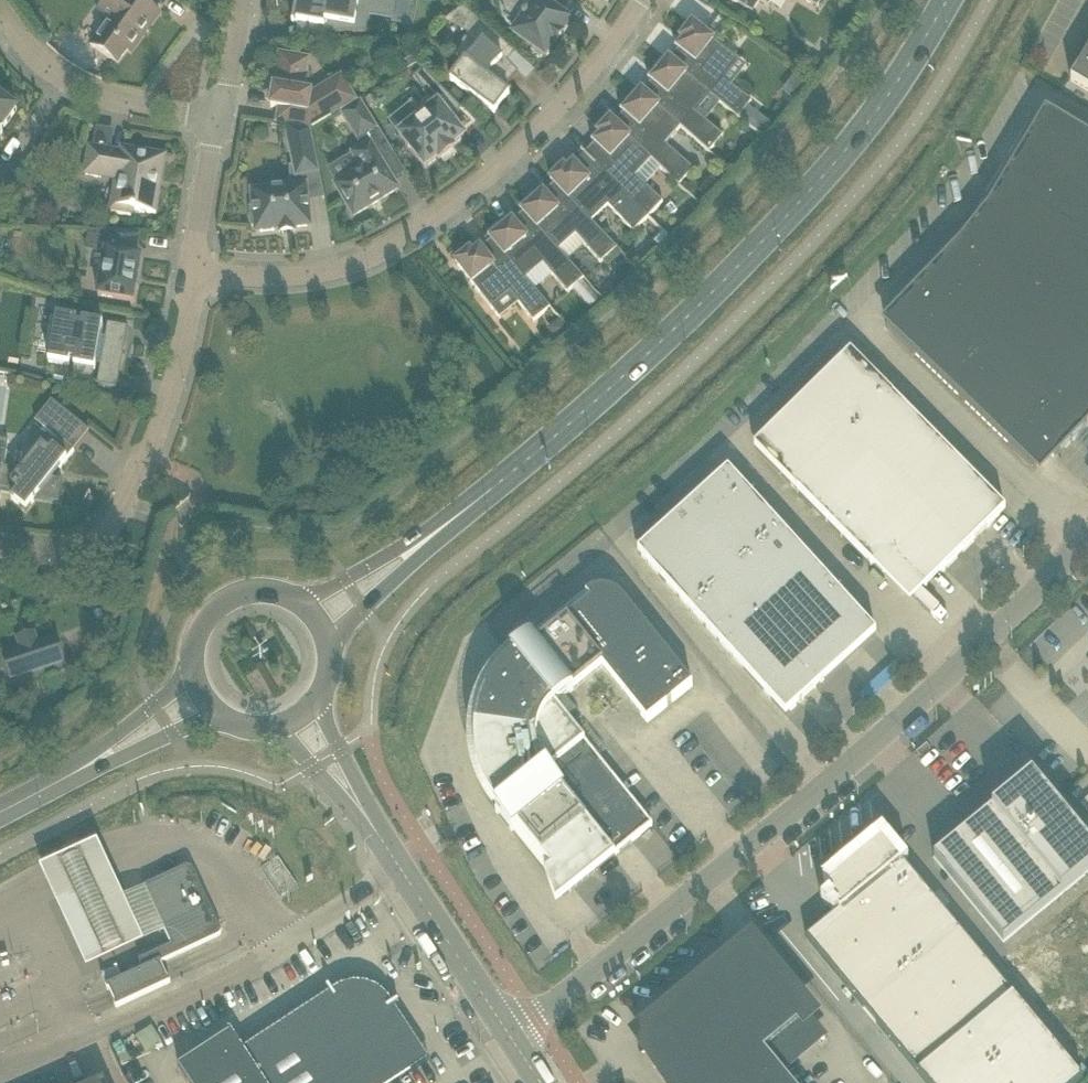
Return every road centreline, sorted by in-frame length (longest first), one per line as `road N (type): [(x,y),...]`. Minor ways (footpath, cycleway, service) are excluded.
road 1 (primary): [(395,565),(479,504),(764,242),(888,97),(947,0)]
road 2 (unclassified): [(509,1034),(719,879),(957,671),(1087,533)]
road 3 (residential): [(194,272),(294,271),(361,258),(436,219),(487,183),(582,85),(647,0)]
road 4 (residential): [(0,549),(47,555),(87,547),(118,514),(167,406),(194,272)]
road 5 (residential): [(220,112),(123,98),(48,60),(0,6)]
road 6 (unclassified): [(369,822),(509,1034)]
road 7 (residential): [(194,272),(220,112)]
road 8 (primary): [(302,603),(258,590),(215,607),(200,626),(193,671)]
road 9 (primary): [(193,671),(76,774)]
road 10 (primary): [(76,774),(215,710)]
road 11 (unclassified): [(369,822),(319,695)]
road 12 (unclassified): [(278,726),(309,770),(369,822)]

